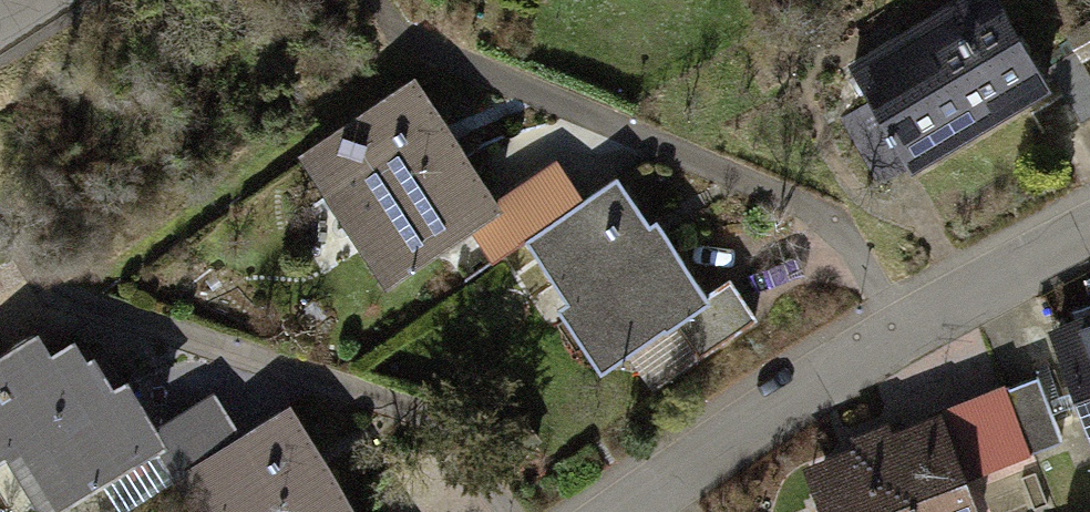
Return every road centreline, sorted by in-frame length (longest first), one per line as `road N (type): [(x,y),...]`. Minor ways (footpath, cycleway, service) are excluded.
road 1 (residential): [(630,511),(816,388),(1089,226)]

